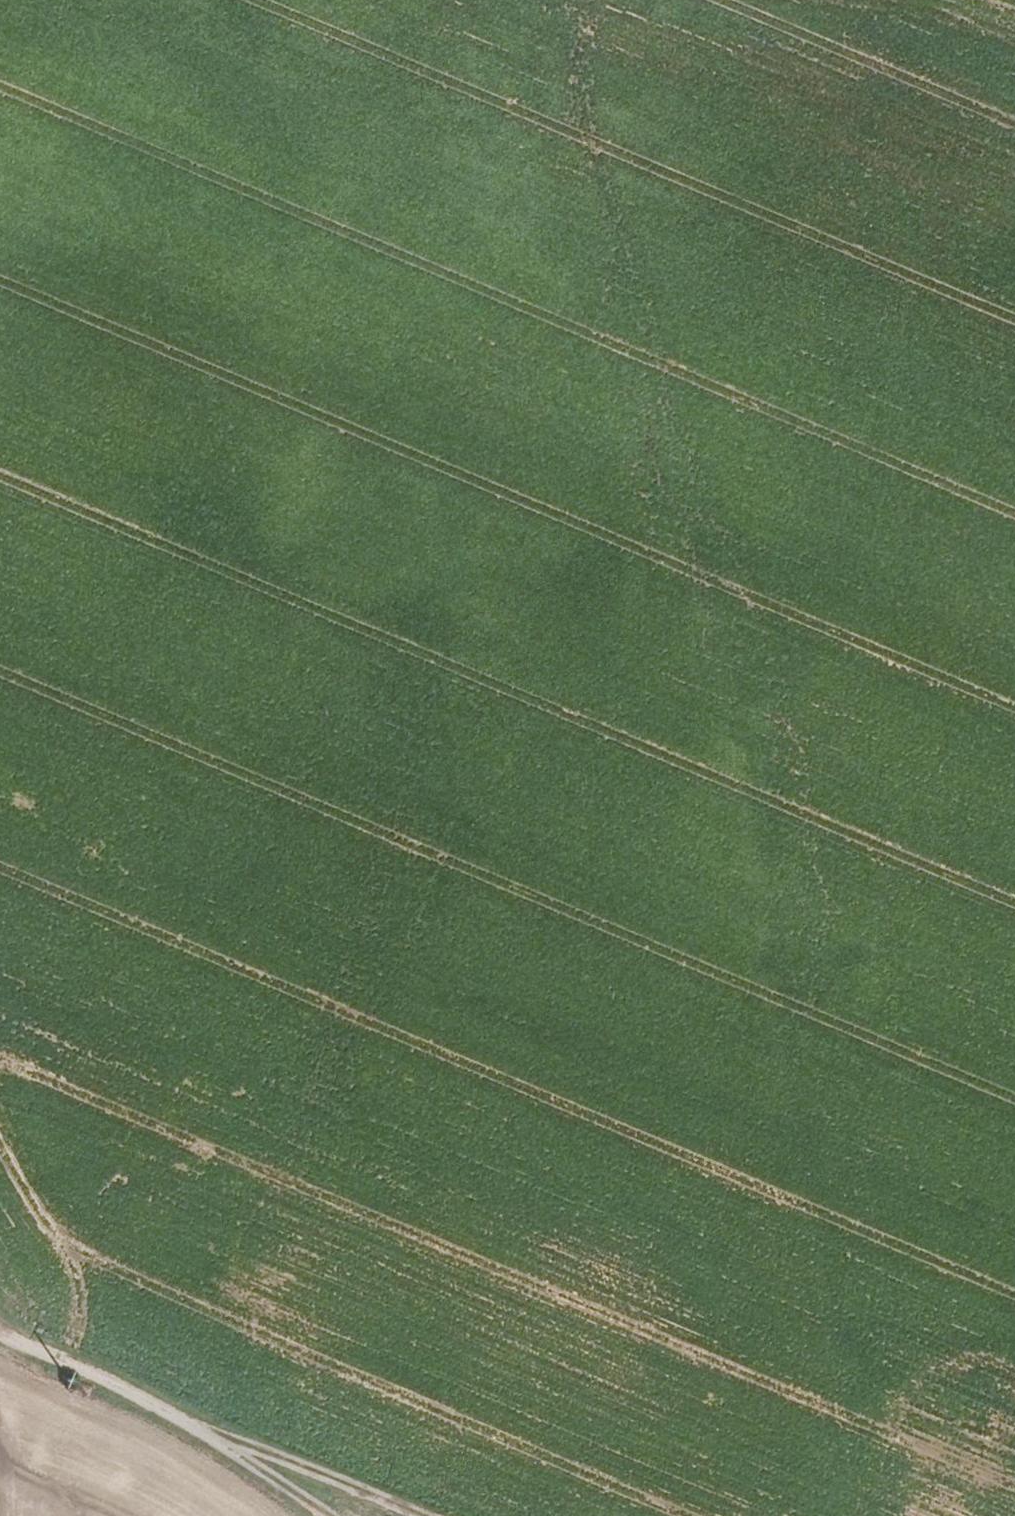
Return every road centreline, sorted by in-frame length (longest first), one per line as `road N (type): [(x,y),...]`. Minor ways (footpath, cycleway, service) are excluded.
road 1 (track): [(419,1515),(203,1431)]
road 2 (track): [(0,1334),(203,1431)]
road 3 (track): [(203,1431),(332,1515)]

